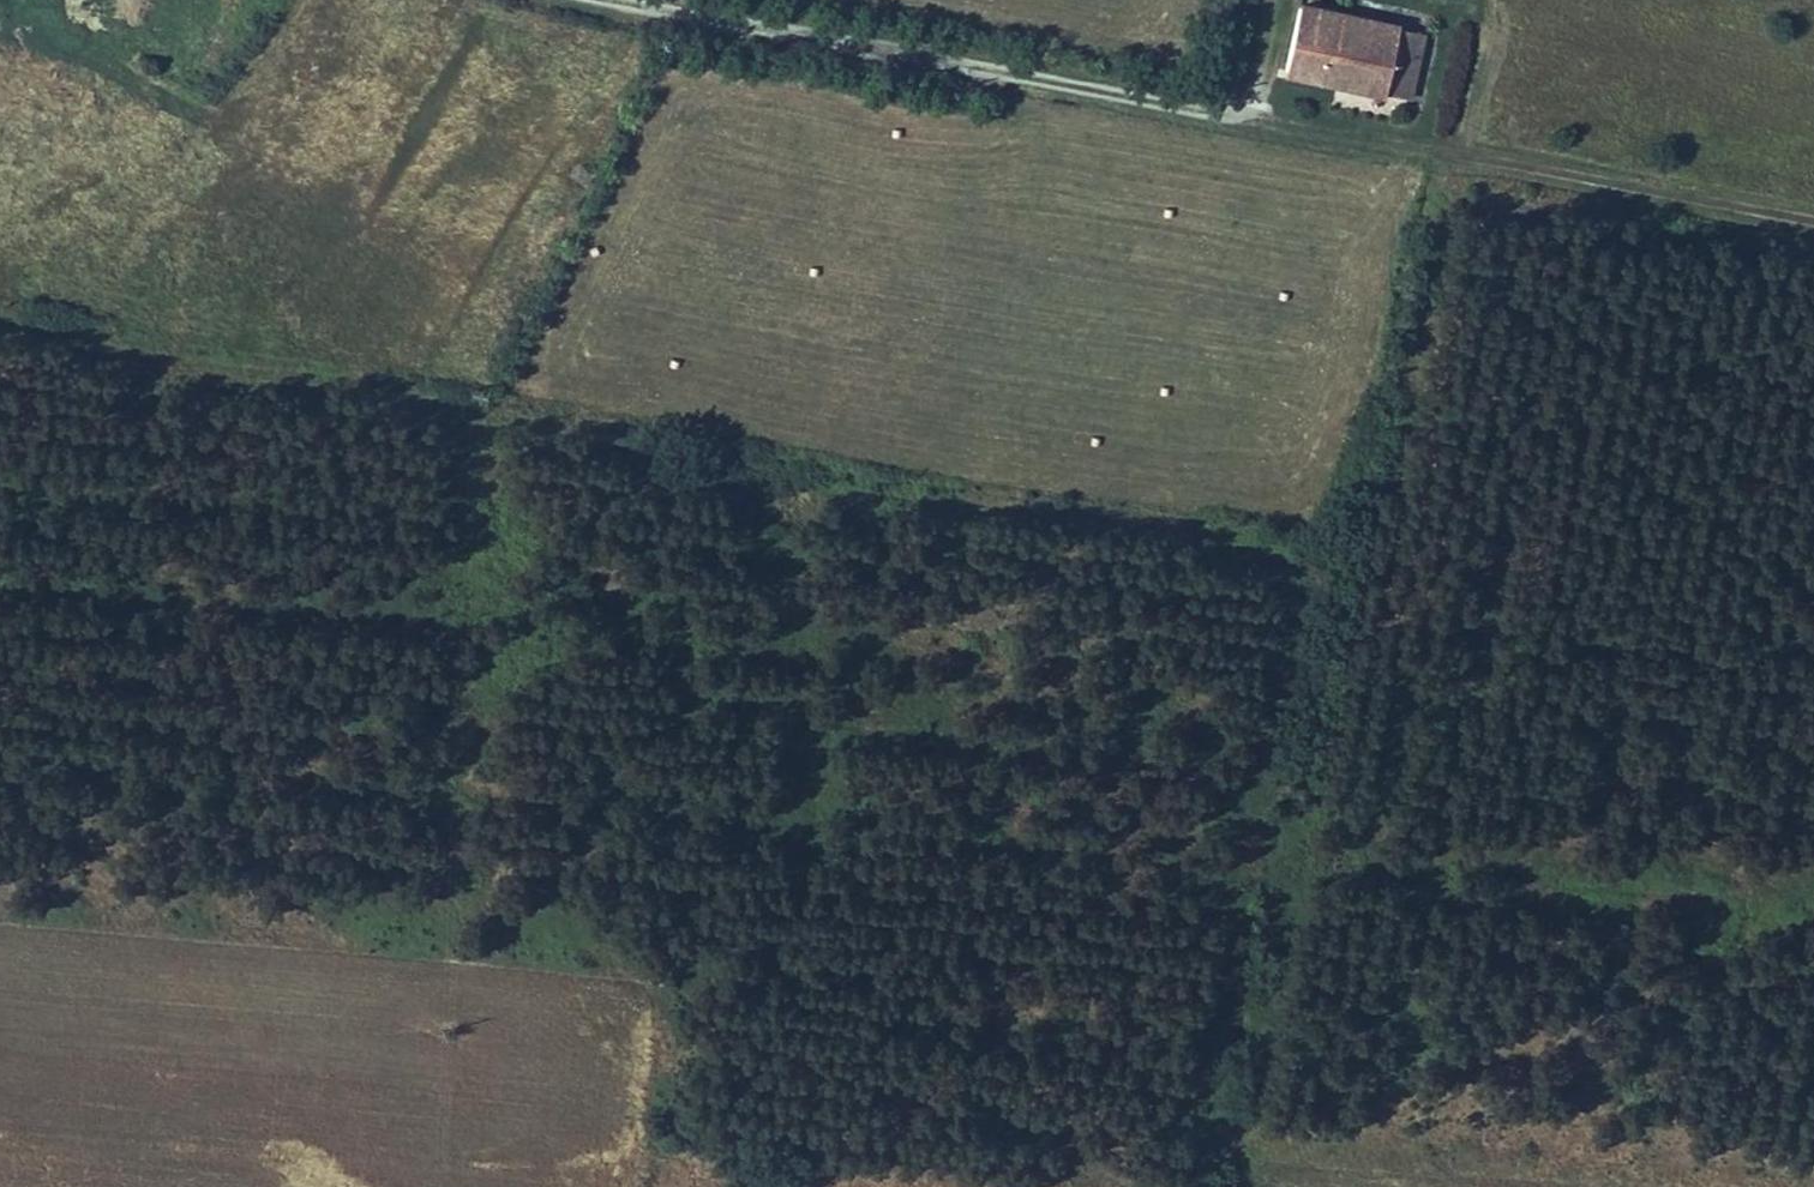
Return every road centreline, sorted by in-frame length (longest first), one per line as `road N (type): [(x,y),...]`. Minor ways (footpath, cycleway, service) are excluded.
road 1 (track): [(609,0),(1219,113)]

